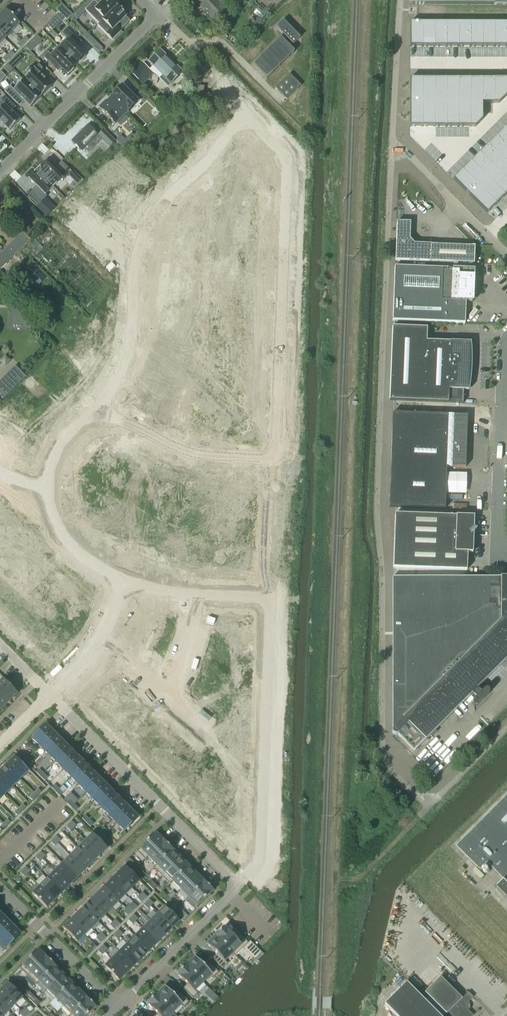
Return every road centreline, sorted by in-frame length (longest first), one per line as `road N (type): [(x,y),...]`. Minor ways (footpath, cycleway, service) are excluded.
road 1 (residential): [(94,405),(152,434),(268,455),(279,162),(268,135),(240,124)]
road 2 (residential): [(49,695),(233,884),(117,1006)]
road 3 (residential): [(240,124),(162,222),(117,377),(94,405)]
road 4 (residential): [(0,169),(155,13)]
road 5 (unclassified): [(506,553),(497,538),(506,345)]
road 6 (residential): [(0,888),(117,1006)]
road 7 (residential): [(119,582),(268,598)]
road 8 (residential): [(155,13),(233,91),(240,124)]
road 9 (residential): [(119,582),(109,631),(49,695)]

